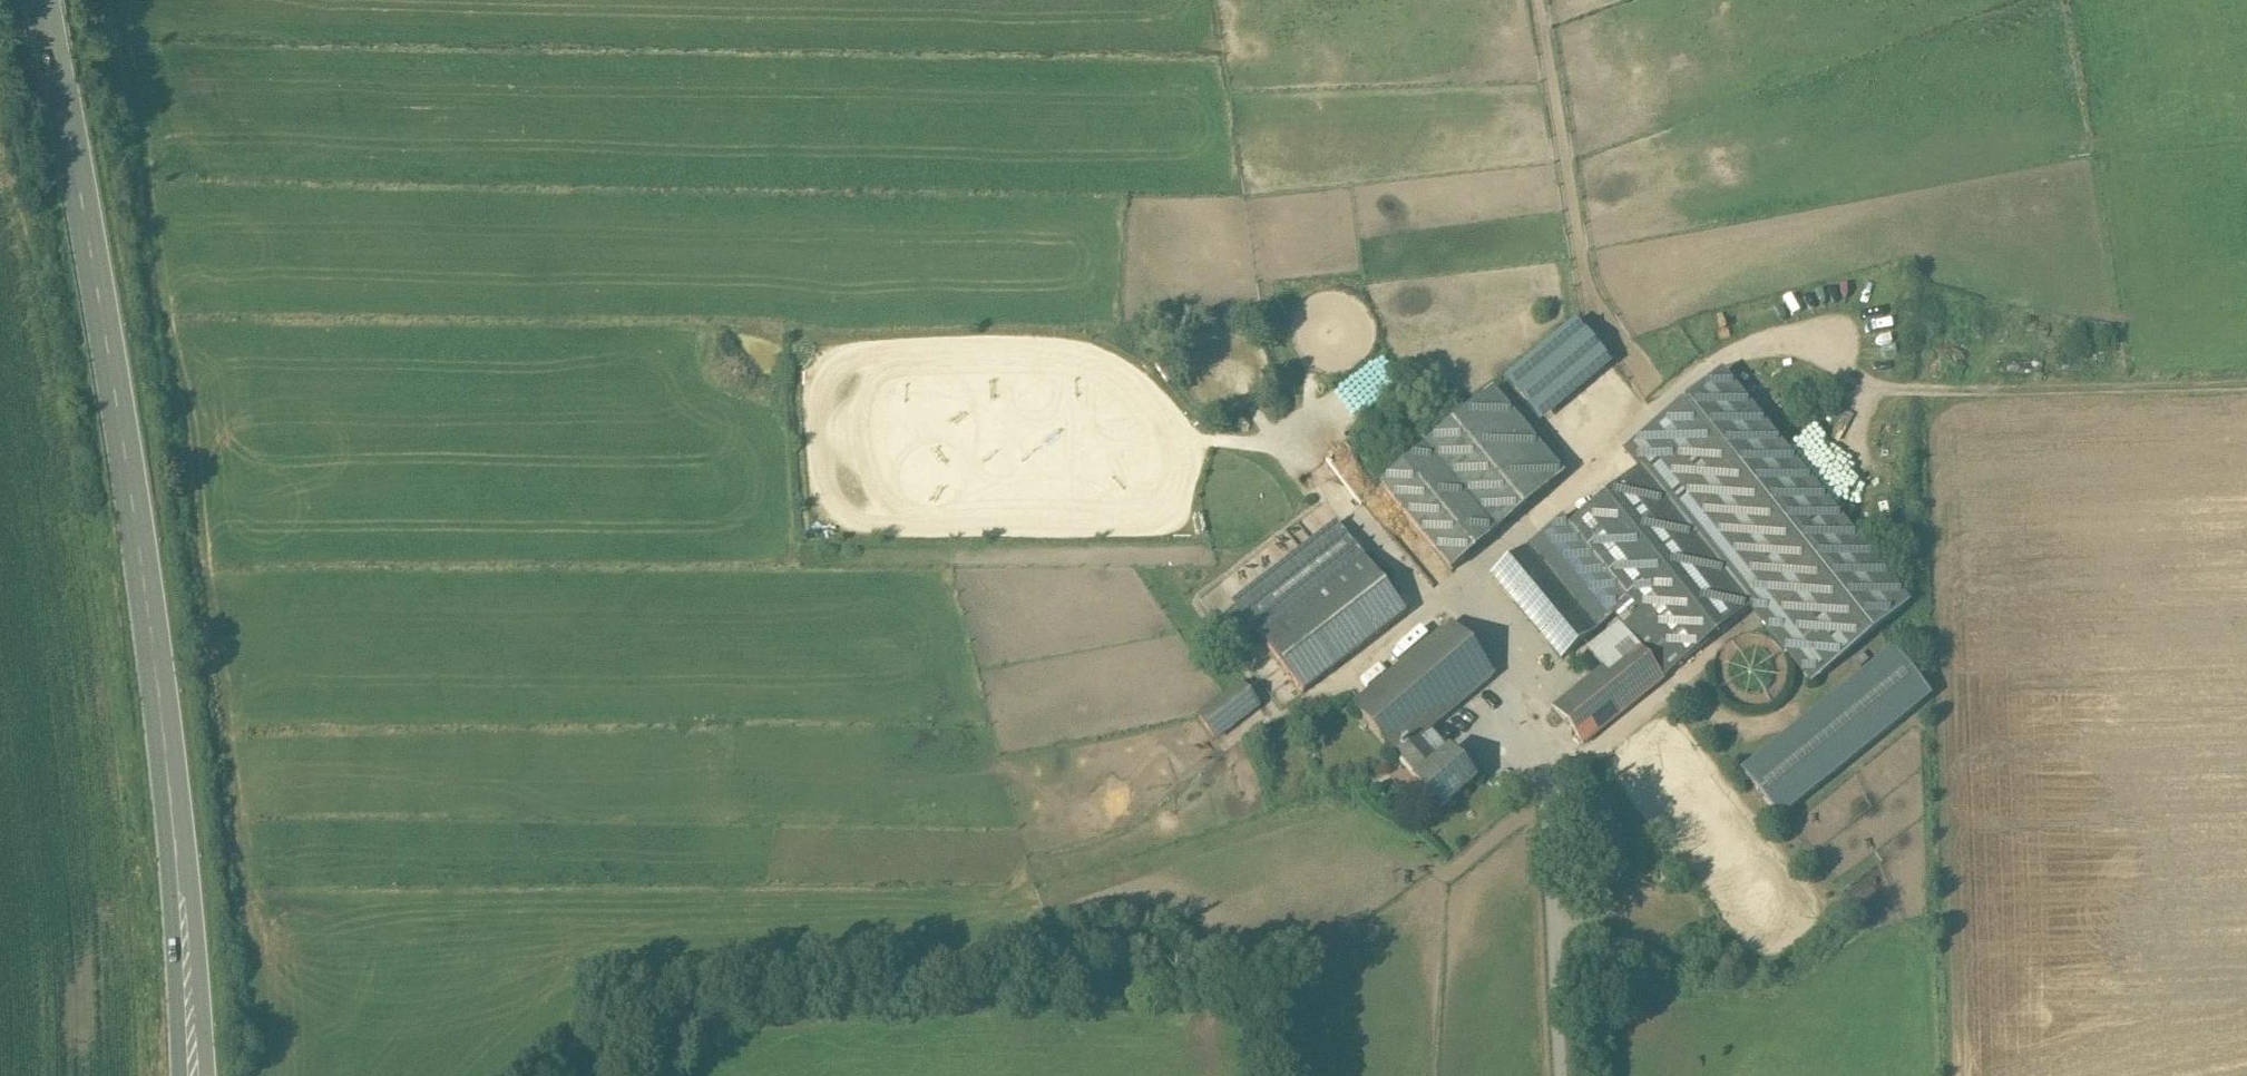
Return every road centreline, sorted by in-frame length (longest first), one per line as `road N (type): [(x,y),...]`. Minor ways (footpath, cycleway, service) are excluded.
road 1 (secondary): [(195,1075),(172,806),(138,542),(45,0)]
road 2 (track): [(2246,378),(1880,392)]

